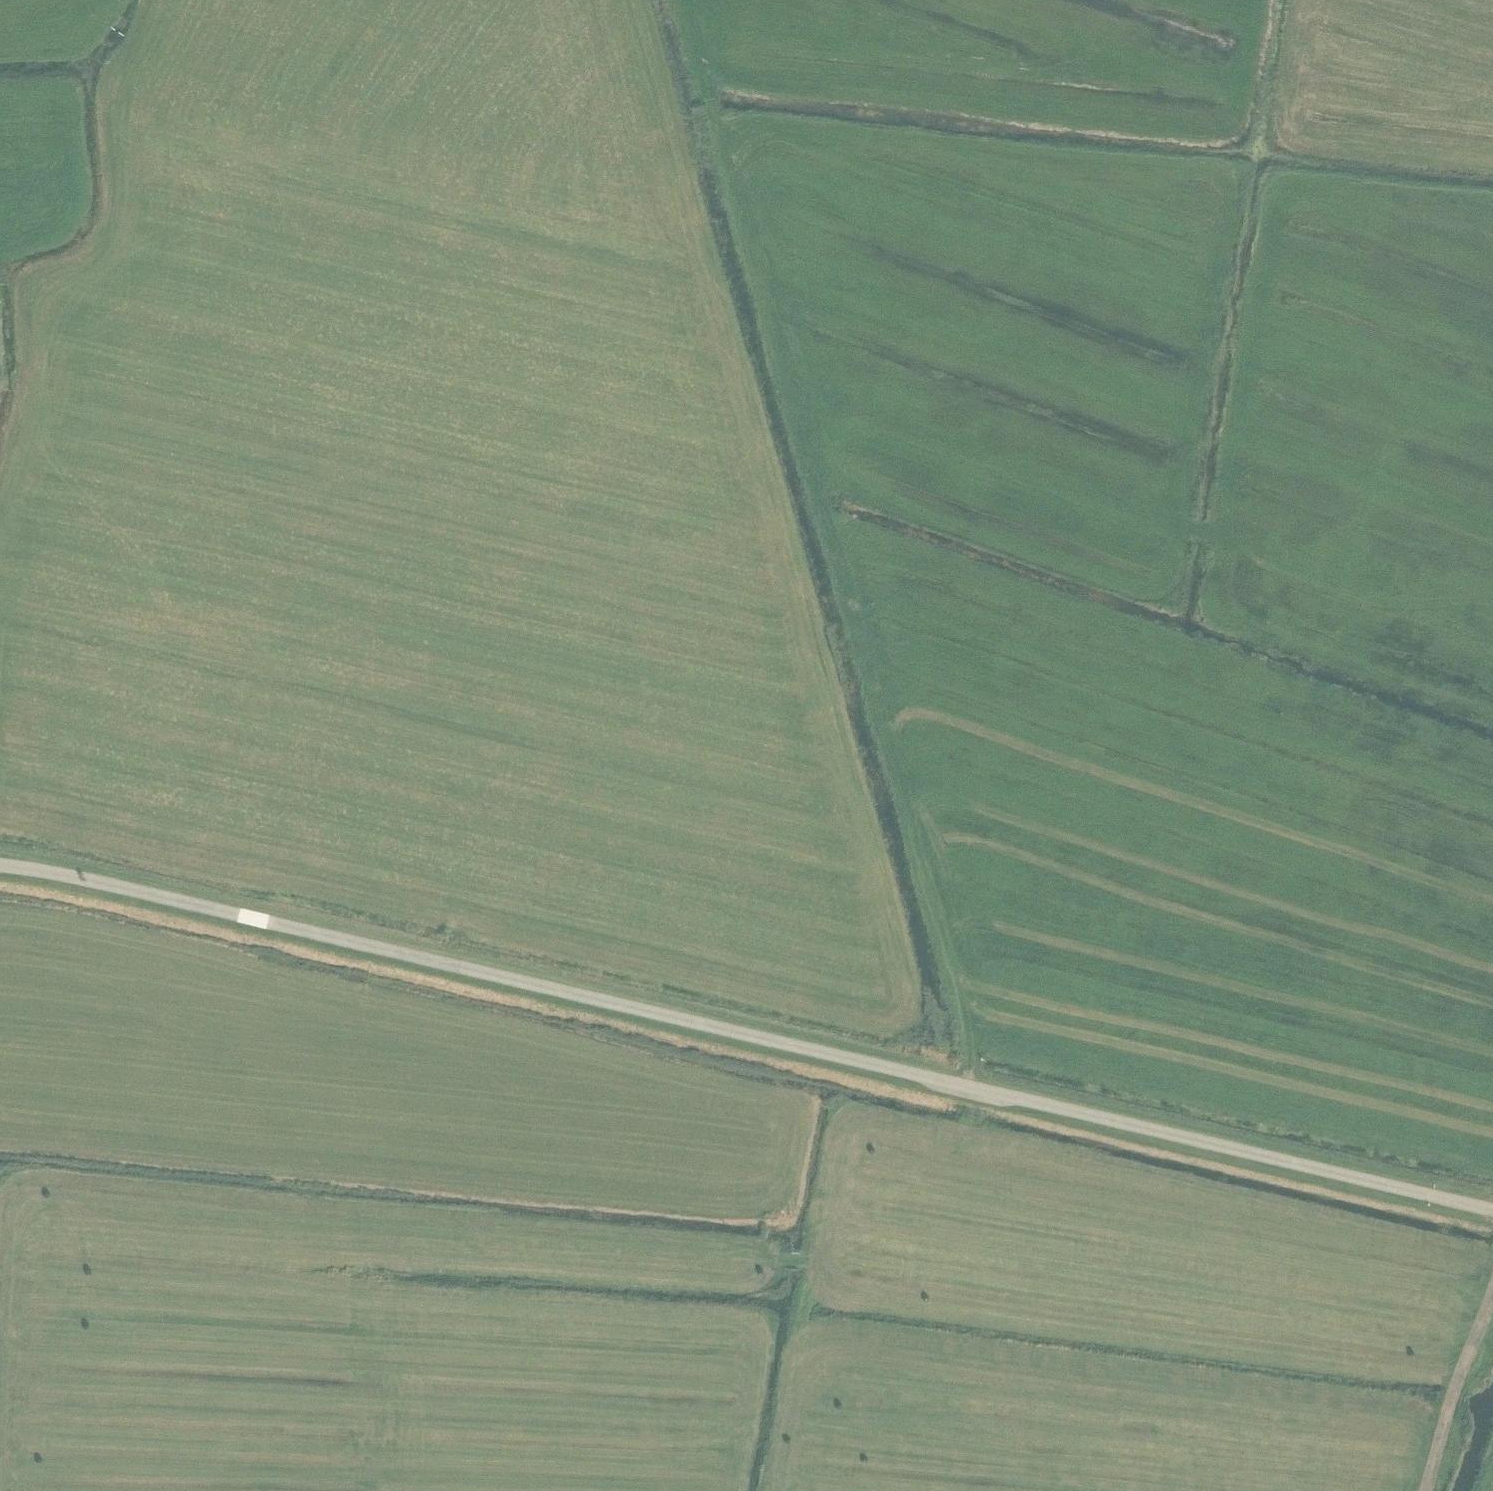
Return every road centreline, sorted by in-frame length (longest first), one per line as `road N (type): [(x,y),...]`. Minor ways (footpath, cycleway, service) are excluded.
road 1 (tertiary): [(0,865),(124,887),(1492,1210)]

